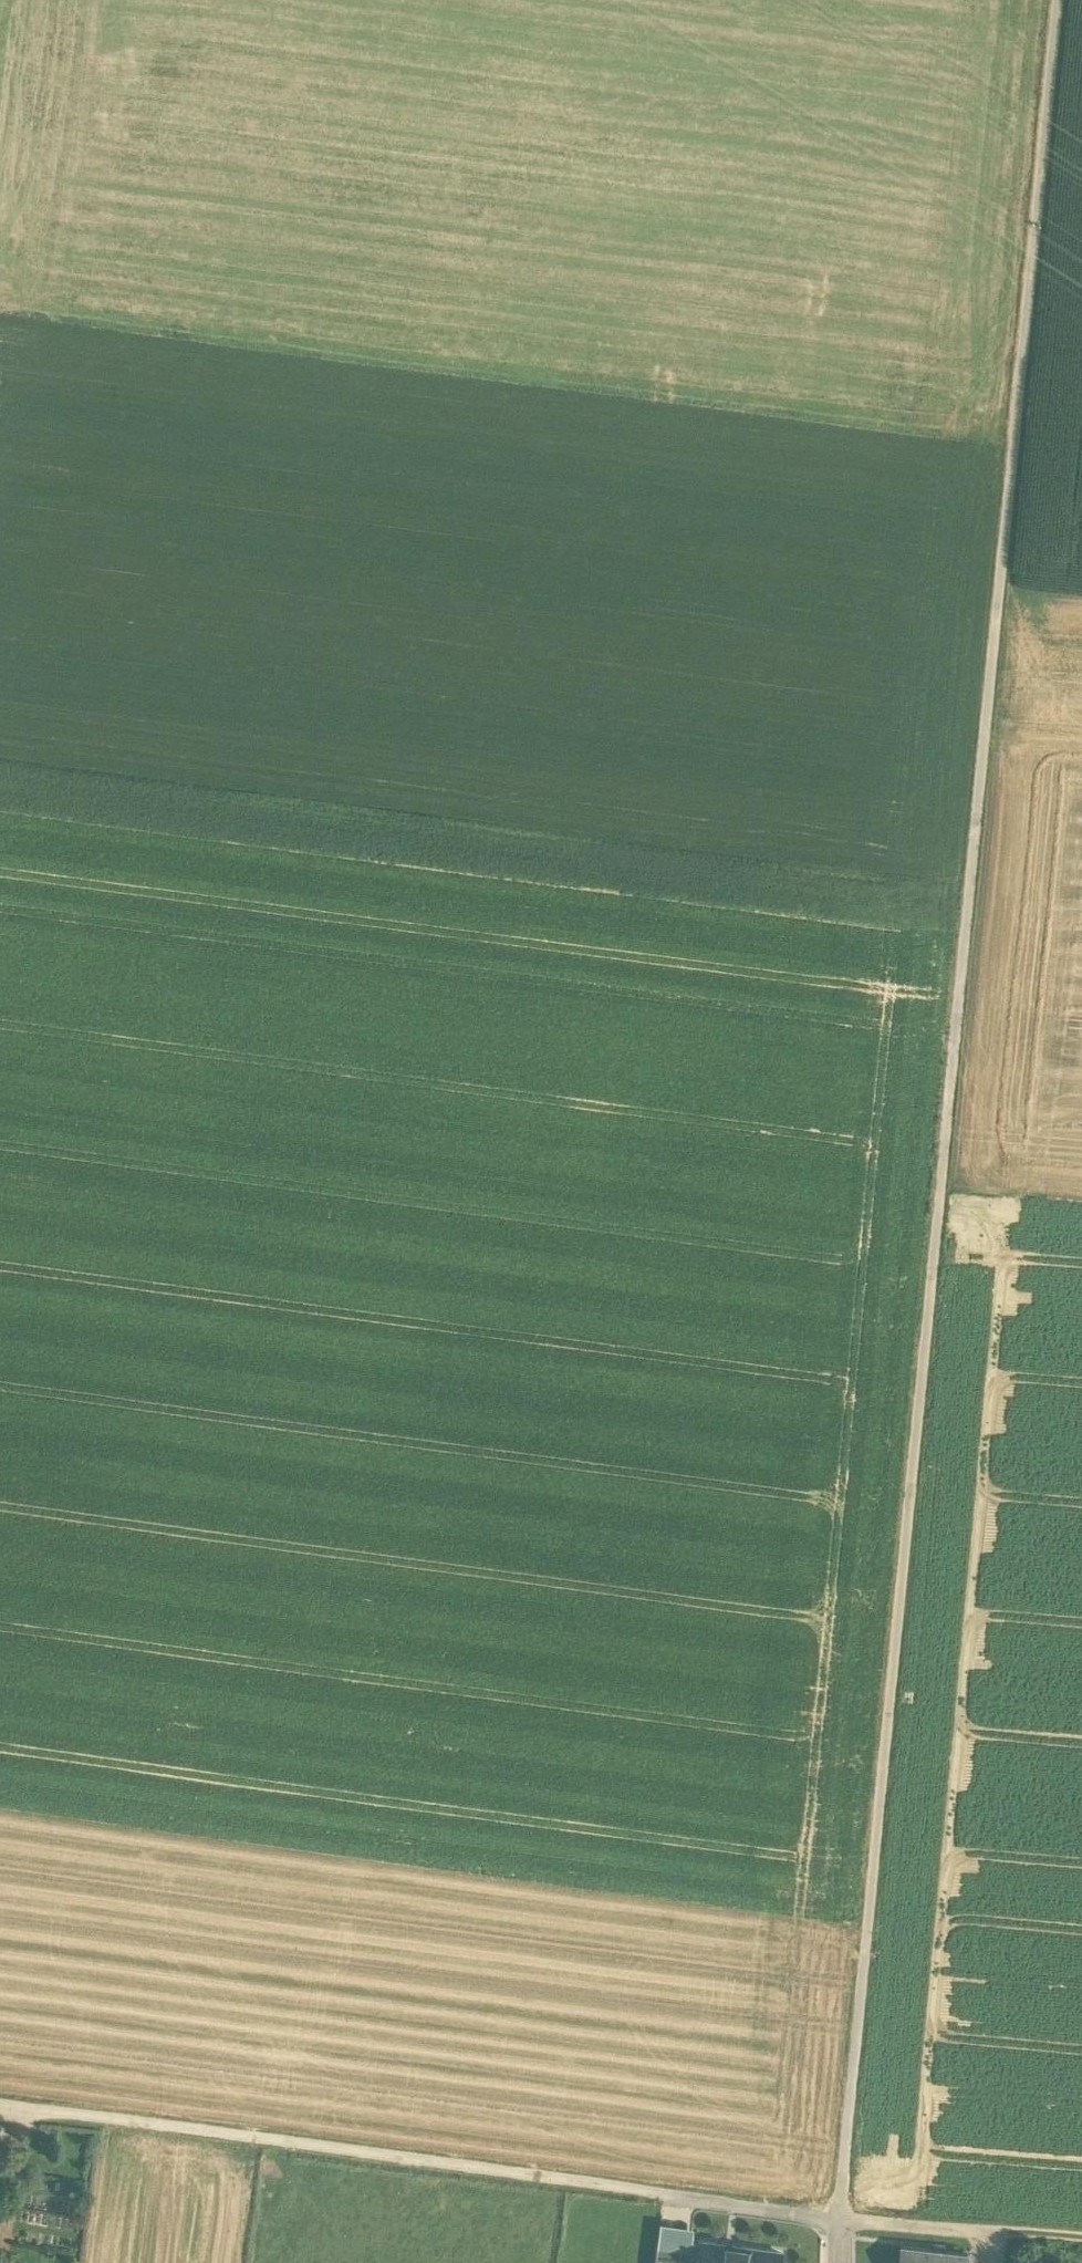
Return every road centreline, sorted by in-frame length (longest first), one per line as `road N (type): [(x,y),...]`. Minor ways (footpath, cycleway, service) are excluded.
road 1 (track): [(838,2218),(1057,0)]
road 2 (track): [(0,2101),(638,2195)]
road 3 (track): [(838,2218),(1081,2238)]

